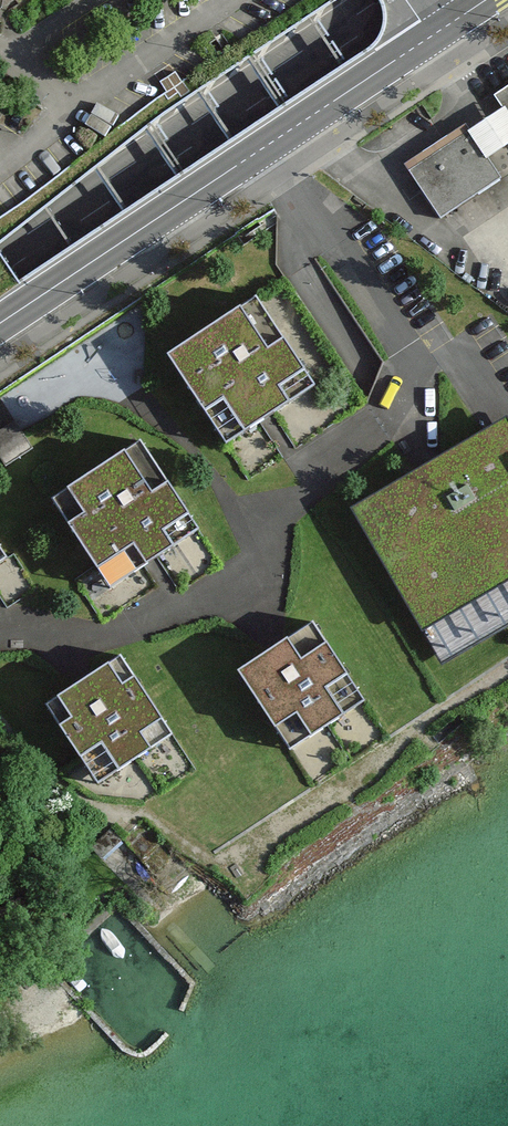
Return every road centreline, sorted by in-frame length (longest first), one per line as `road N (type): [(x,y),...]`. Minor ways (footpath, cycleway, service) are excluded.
road 1 (motorway): [(0,341),(507,4)]
road 2 (primary): [(0,323),(486,0)]
road 3 (motorway): [(405,0),(0,274)]

